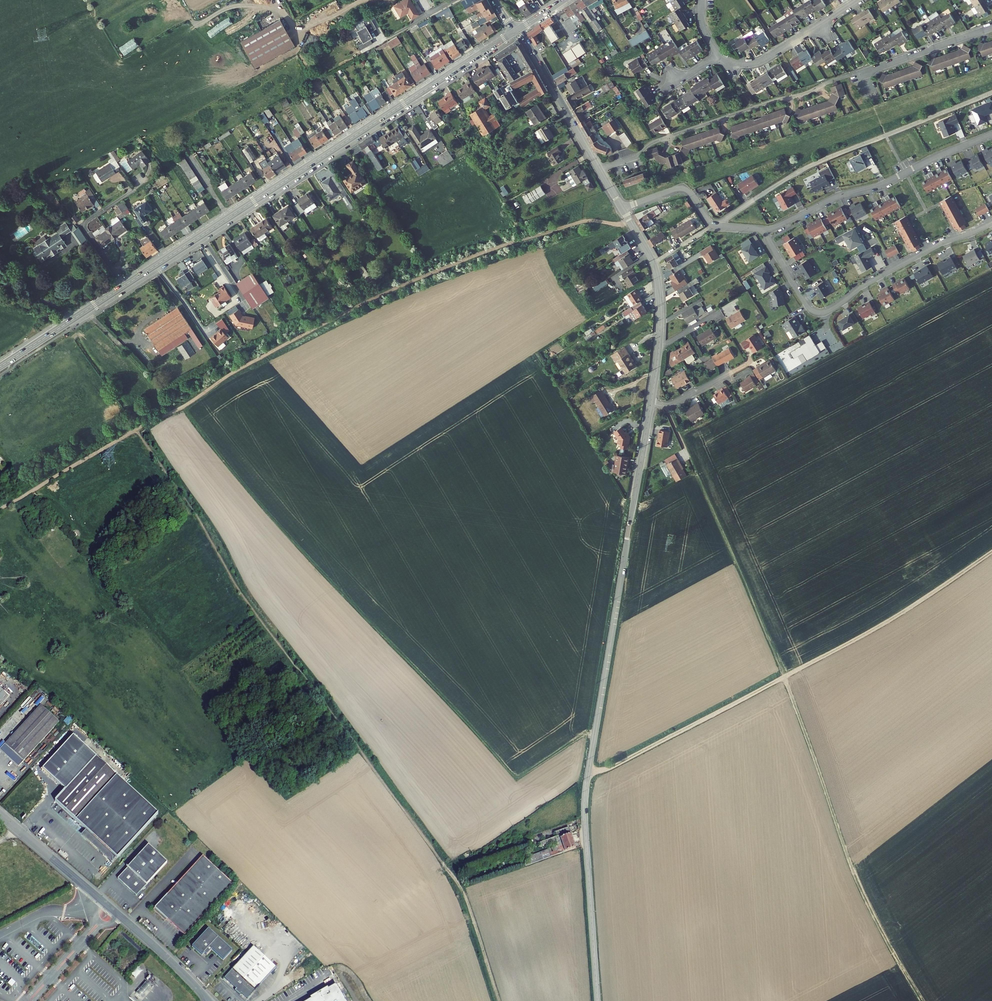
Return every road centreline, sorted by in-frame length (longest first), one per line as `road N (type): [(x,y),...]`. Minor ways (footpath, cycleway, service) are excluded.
road 1 (track): [(497,1000),(458,882),(239,591),(136,430)]
road 2 (tertiary): [(0,367),(513,33)]
road 3 (tertiary): [(597,1000),(585,797),(651,404)]
road 4 (track): [(786,676),(853,870),(922,1000)]
road 5 (track): [(717,226),(809,166),(991,93)]
road 6 (track): [(786,676),(665,406)]
road 7 (residential): [(991,223),(861,286),(822,314),(809,309),(768,237)]
road 8 (residential): [(0,814),(210,1000)]
road 9 (residential): [(599,168),(862,74)]
road 10 (residential): [(767,230),(991,134)]
road 11 (track): [(991,554),(786,676)]
road 12 (track): [(786,676),(588,772)]
road 13 (tertiary): [(599,168),(520,29)]
road 14 (residential): [(720,54),(760,62),(859,0)]
road 15 (tertiary): [(651,404),(660,338),(654,264)]
road 16 (residential): [(862,74),(991,28)]

